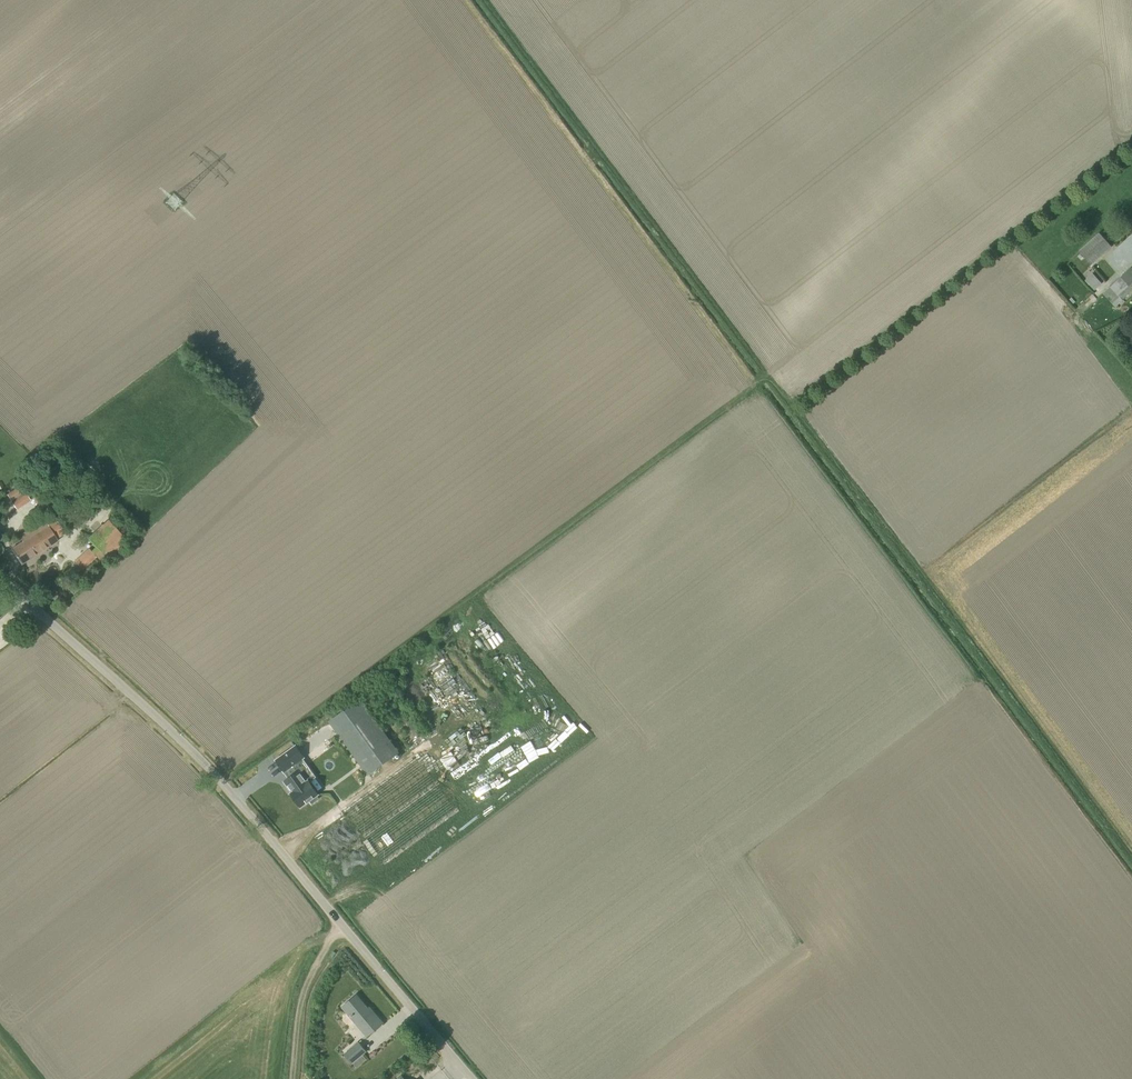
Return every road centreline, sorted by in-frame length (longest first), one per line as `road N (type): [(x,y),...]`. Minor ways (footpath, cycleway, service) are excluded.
road 1 (track): [(484,0),(1131,859)]
road 2 (unclassified): [(471,1078),(232,792),(0,580)]
road 3 (track): [(291,1078),(300,1004),(316,962),(343,925)]

